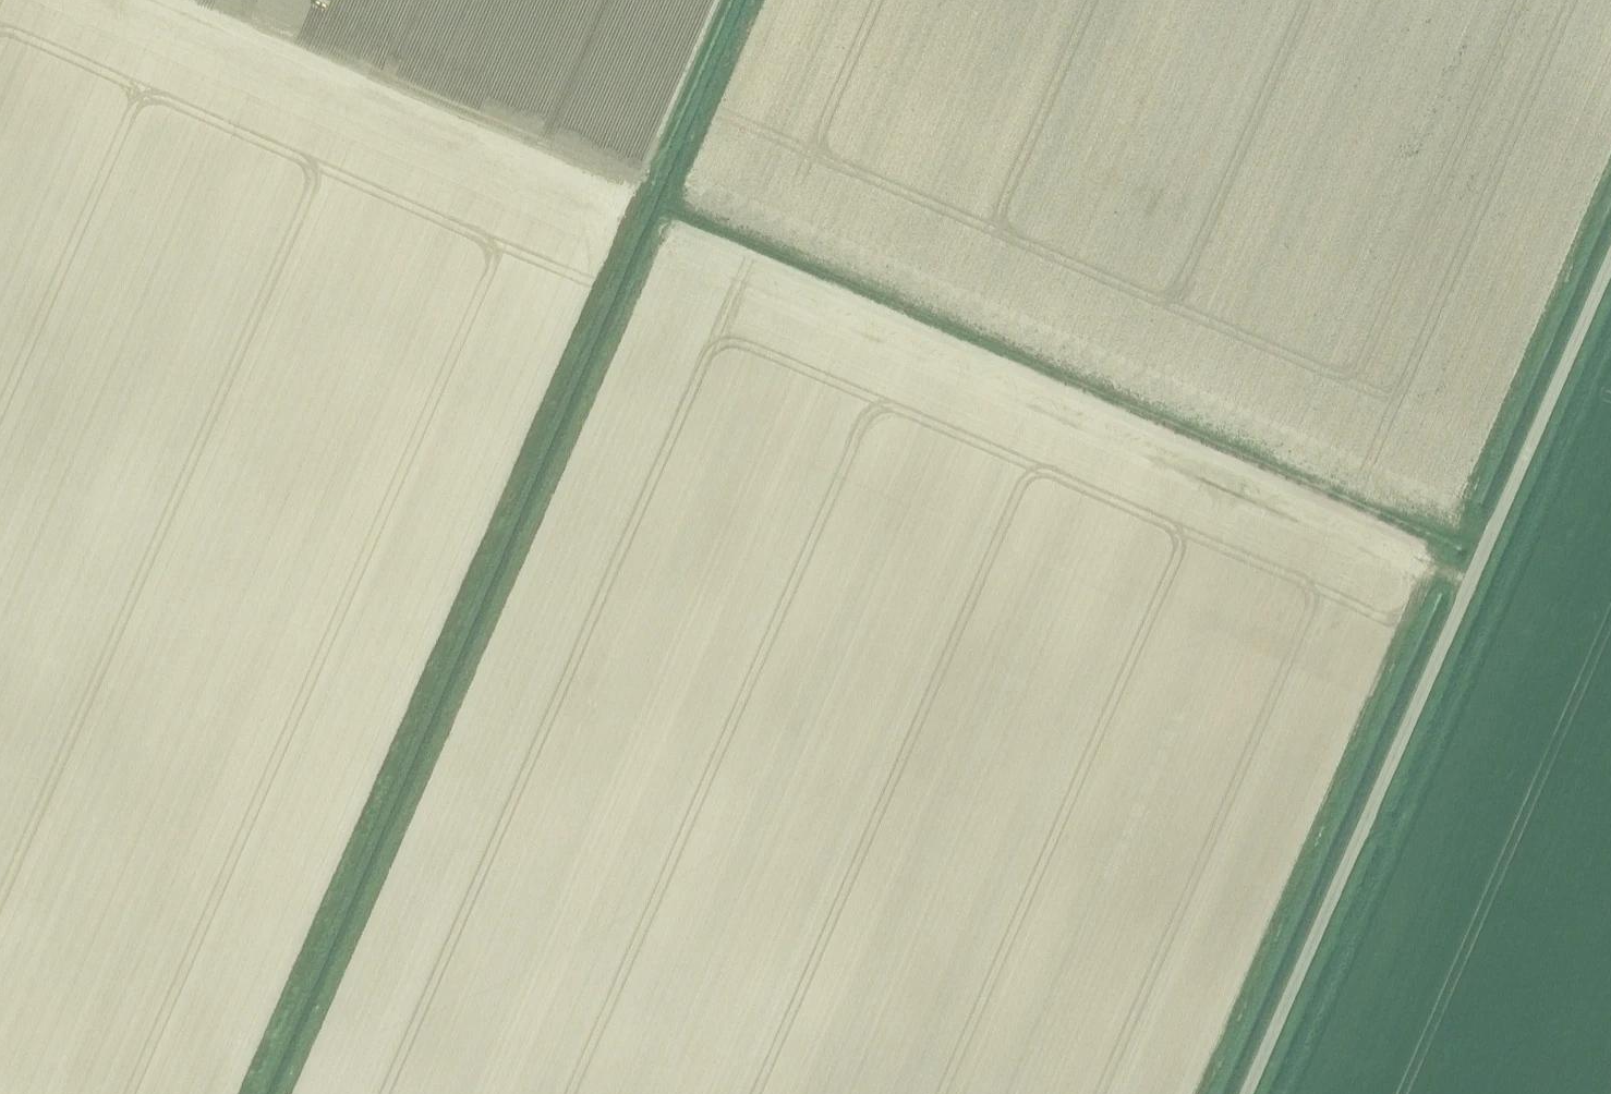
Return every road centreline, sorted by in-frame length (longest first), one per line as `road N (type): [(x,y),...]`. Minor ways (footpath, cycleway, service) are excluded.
road 1 (unclassified): [(1260,1093),(1610,292)]

